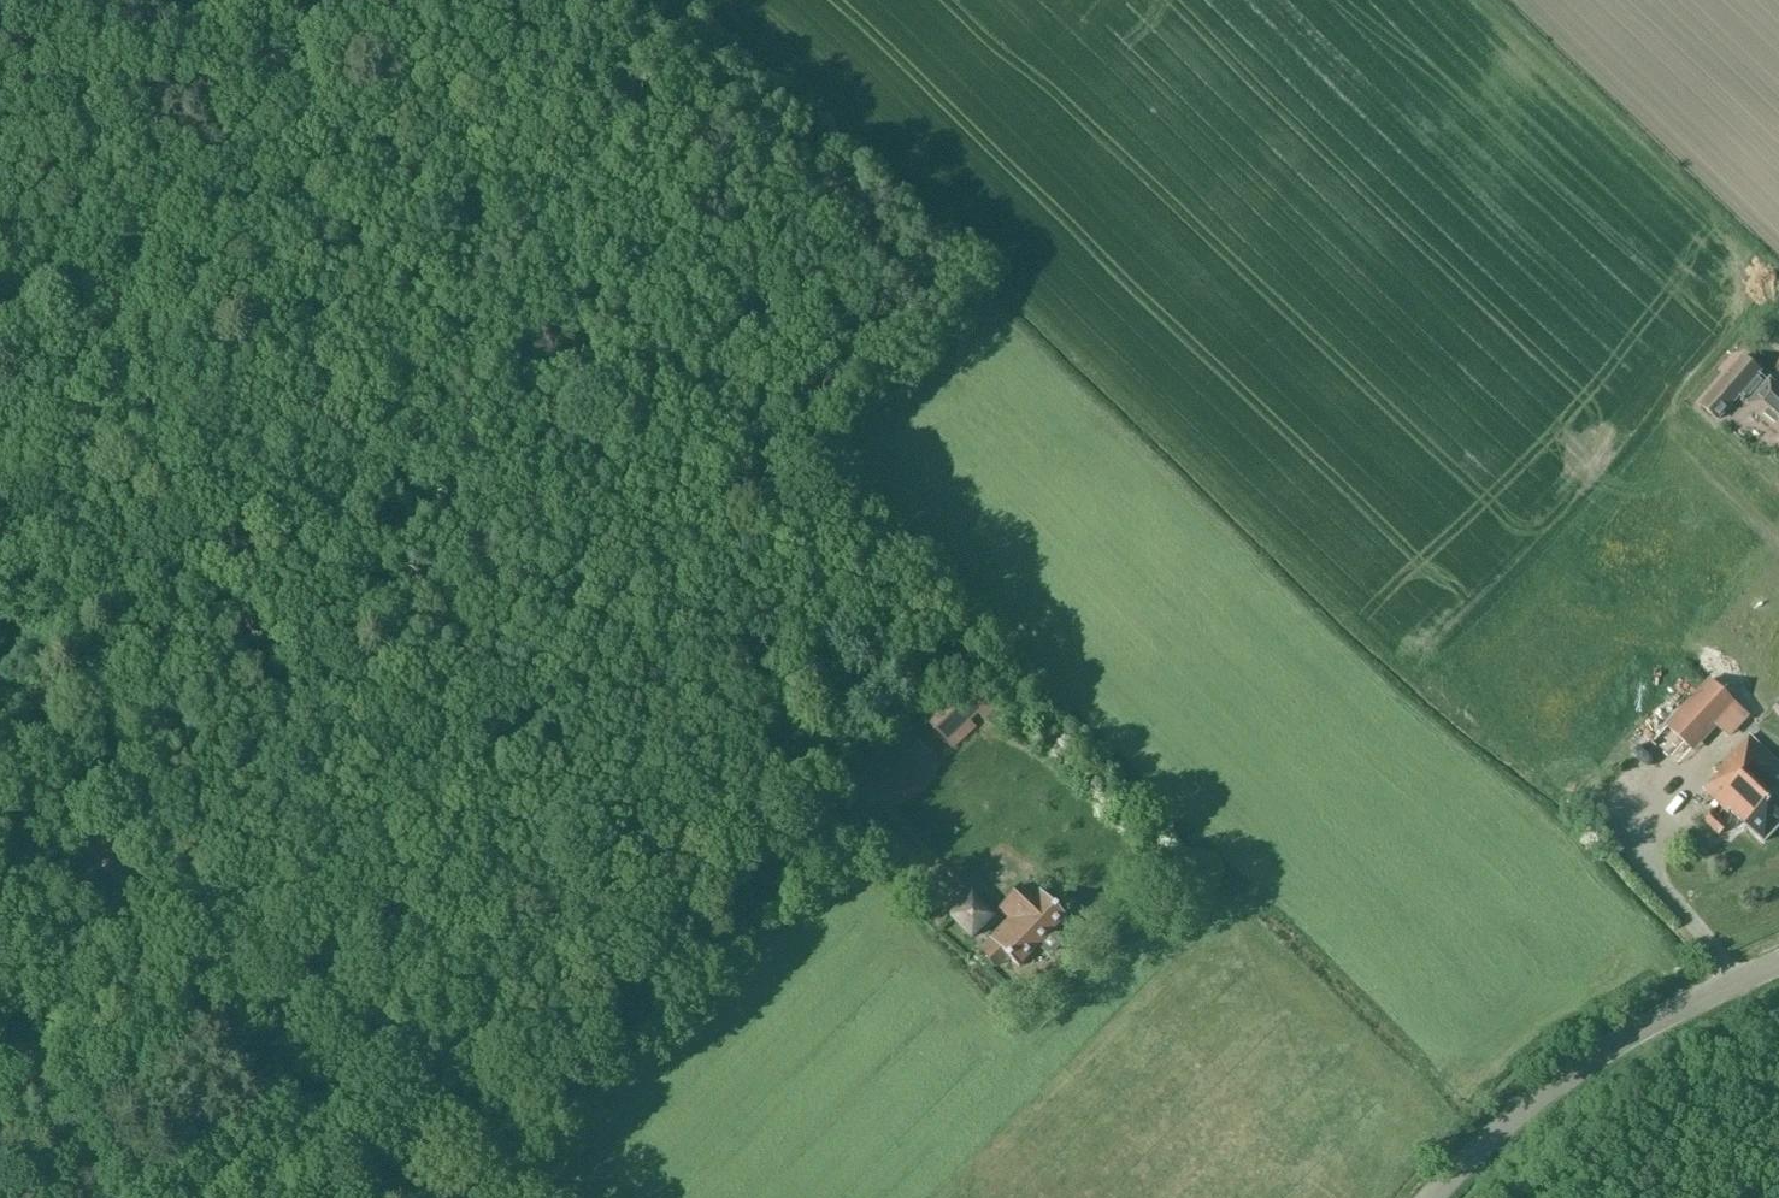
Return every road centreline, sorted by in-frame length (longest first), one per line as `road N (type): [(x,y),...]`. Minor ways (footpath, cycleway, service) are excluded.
road 1 (unclassified): [(1433,1197),(1505,1125),(1580,1069),(1656,1020),(1778,963)]

